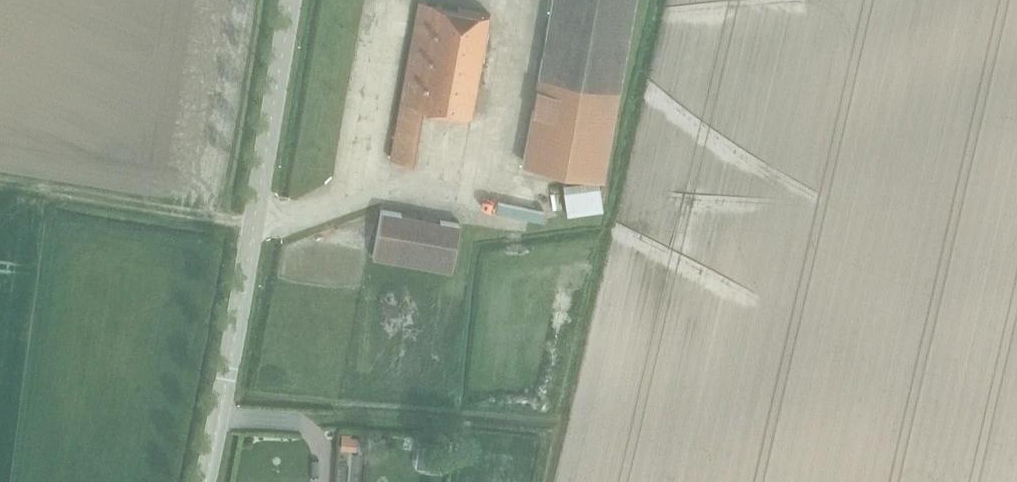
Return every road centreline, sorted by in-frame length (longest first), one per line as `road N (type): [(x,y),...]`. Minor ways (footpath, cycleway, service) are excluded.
road 1 (tertiary): [(203,481),(289,0)]

